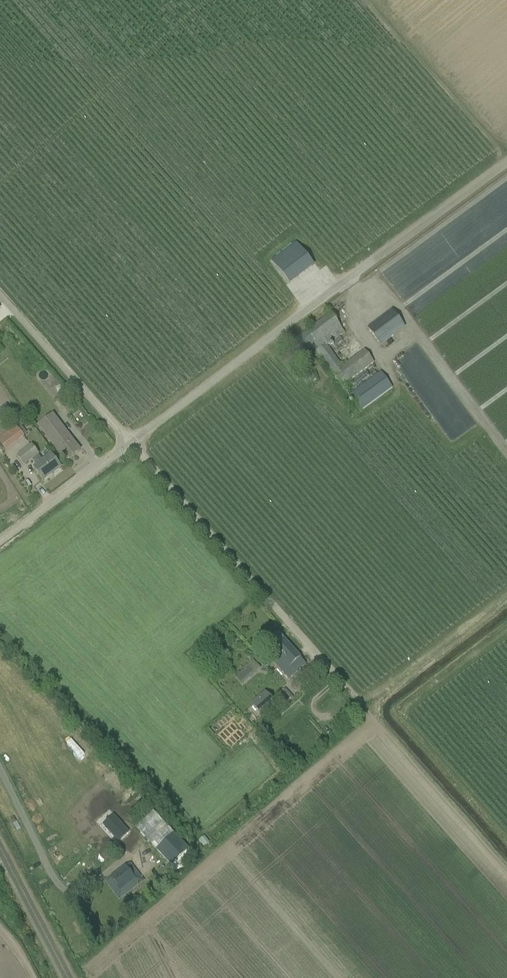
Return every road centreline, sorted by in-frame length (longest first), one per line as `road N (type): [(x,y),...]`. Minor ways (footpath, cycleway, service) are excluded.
road 1 (track): [(506,875),(134,441)]
road 2 (unclassified): [(134,441),(506,165)]
road 3 (unclassified): [(134,441),(0,291)]
road 4 (unclassified): [(0,542),(134,441)]

